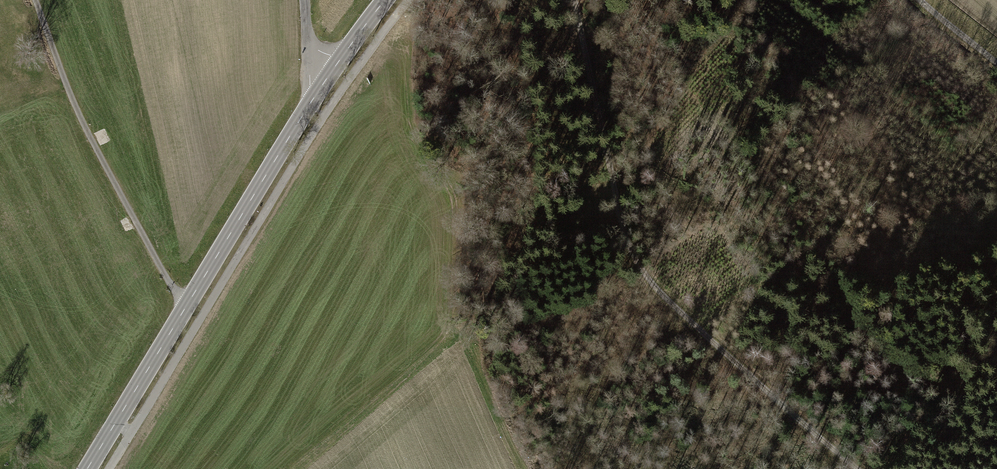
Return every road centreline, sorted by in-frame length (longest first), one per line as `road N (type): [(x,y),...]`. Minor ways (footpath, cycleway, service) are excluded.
road 1 (track): [(857,468),(663,300),(634,258),(574,0)]
road 2 (unclassified): [(36,0),(102,162),(185,309)]
road 3 (secondary): [(185,309),(324,83)]
road 4 (secondary): [(86,468),(185,309)]

